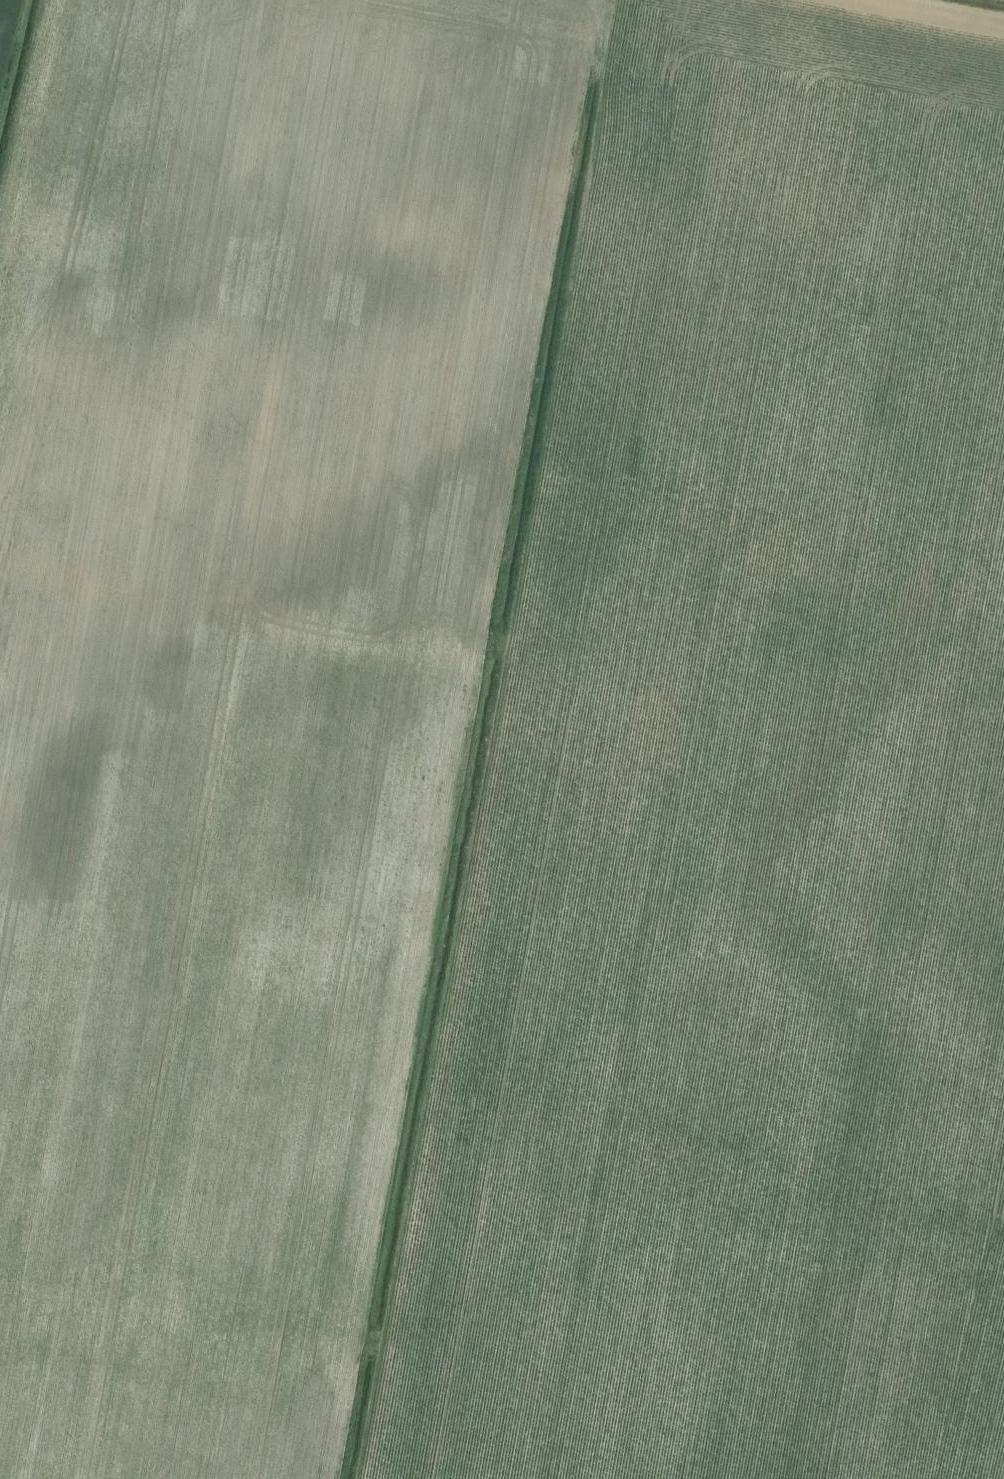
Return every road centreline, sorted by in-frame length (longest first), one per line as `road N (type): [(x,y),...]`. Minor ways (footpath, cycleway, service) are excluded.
road 1 (track): [(1003,24),(884,0)]

